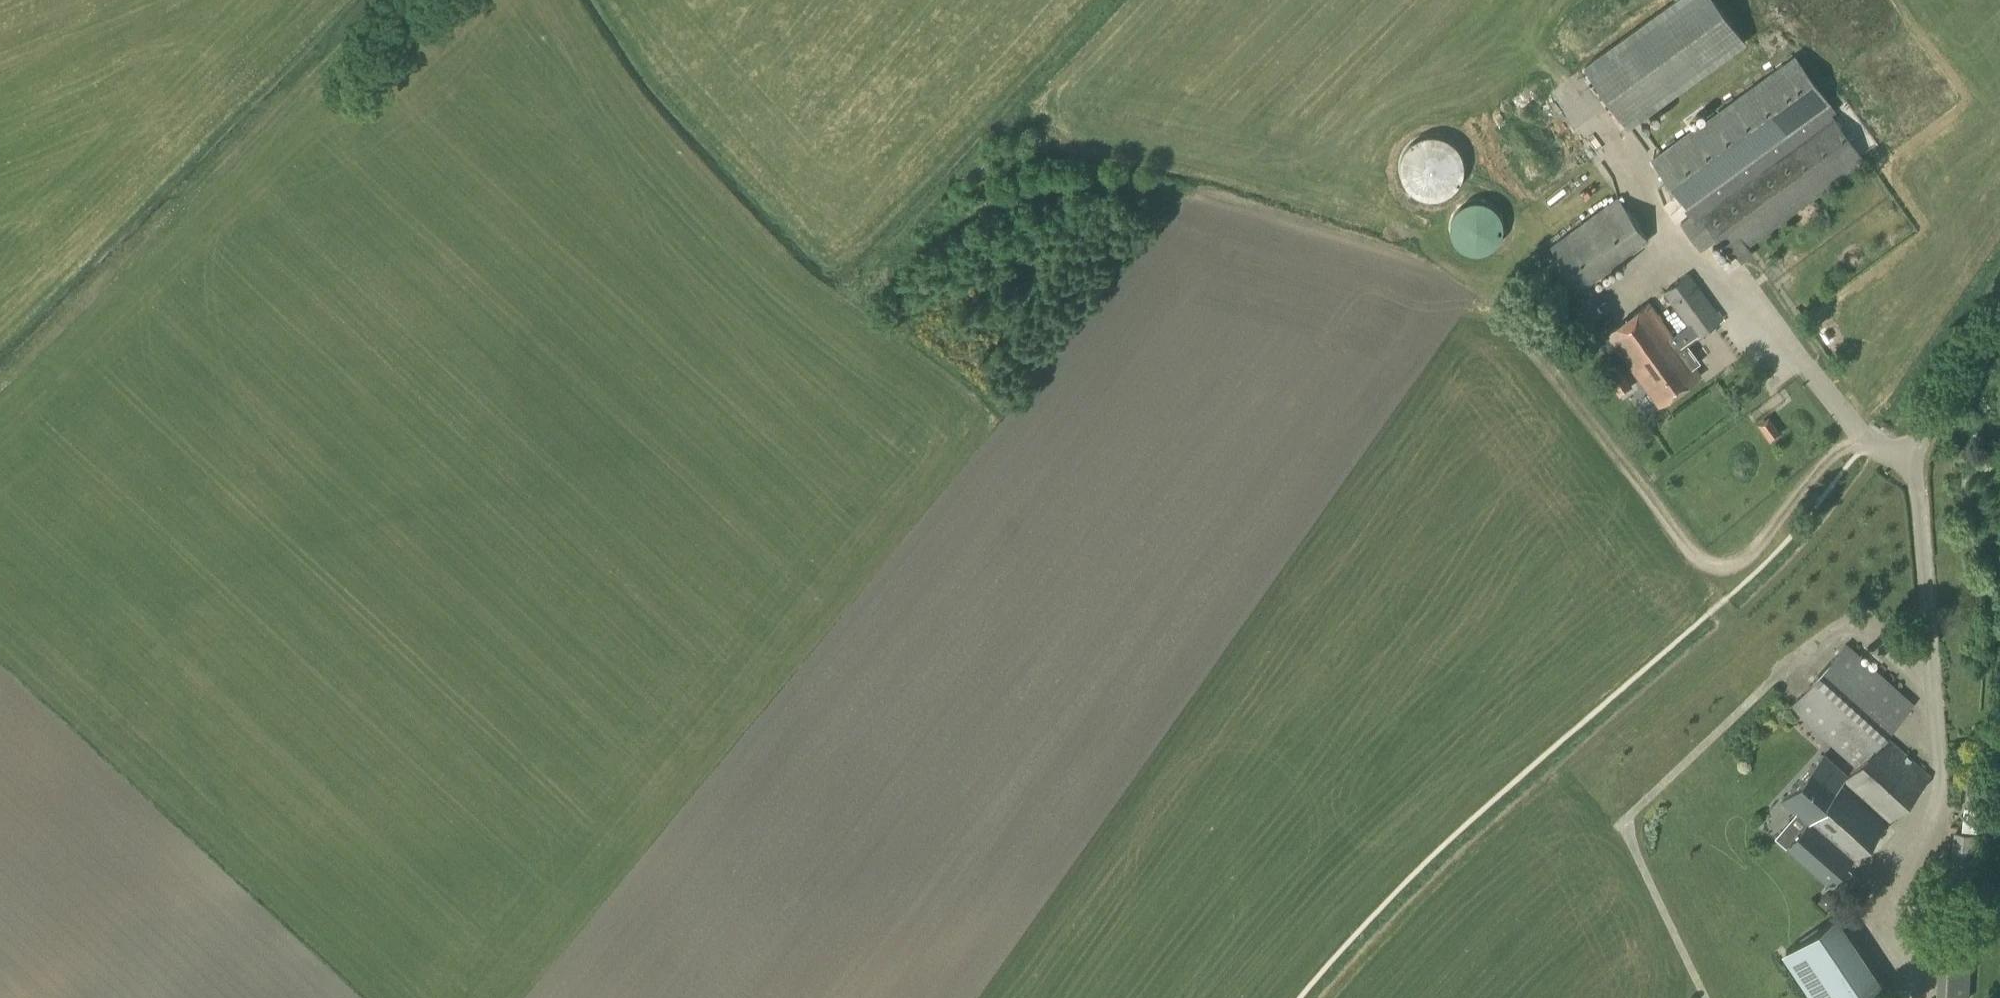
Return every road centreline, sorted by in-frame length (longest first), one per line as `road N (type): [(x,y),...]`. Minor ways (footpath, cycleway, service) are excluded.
road 1 (track): [(381,0),(0,388)]
road 2 (unclassified): [(1915,459),(1999,318)]

